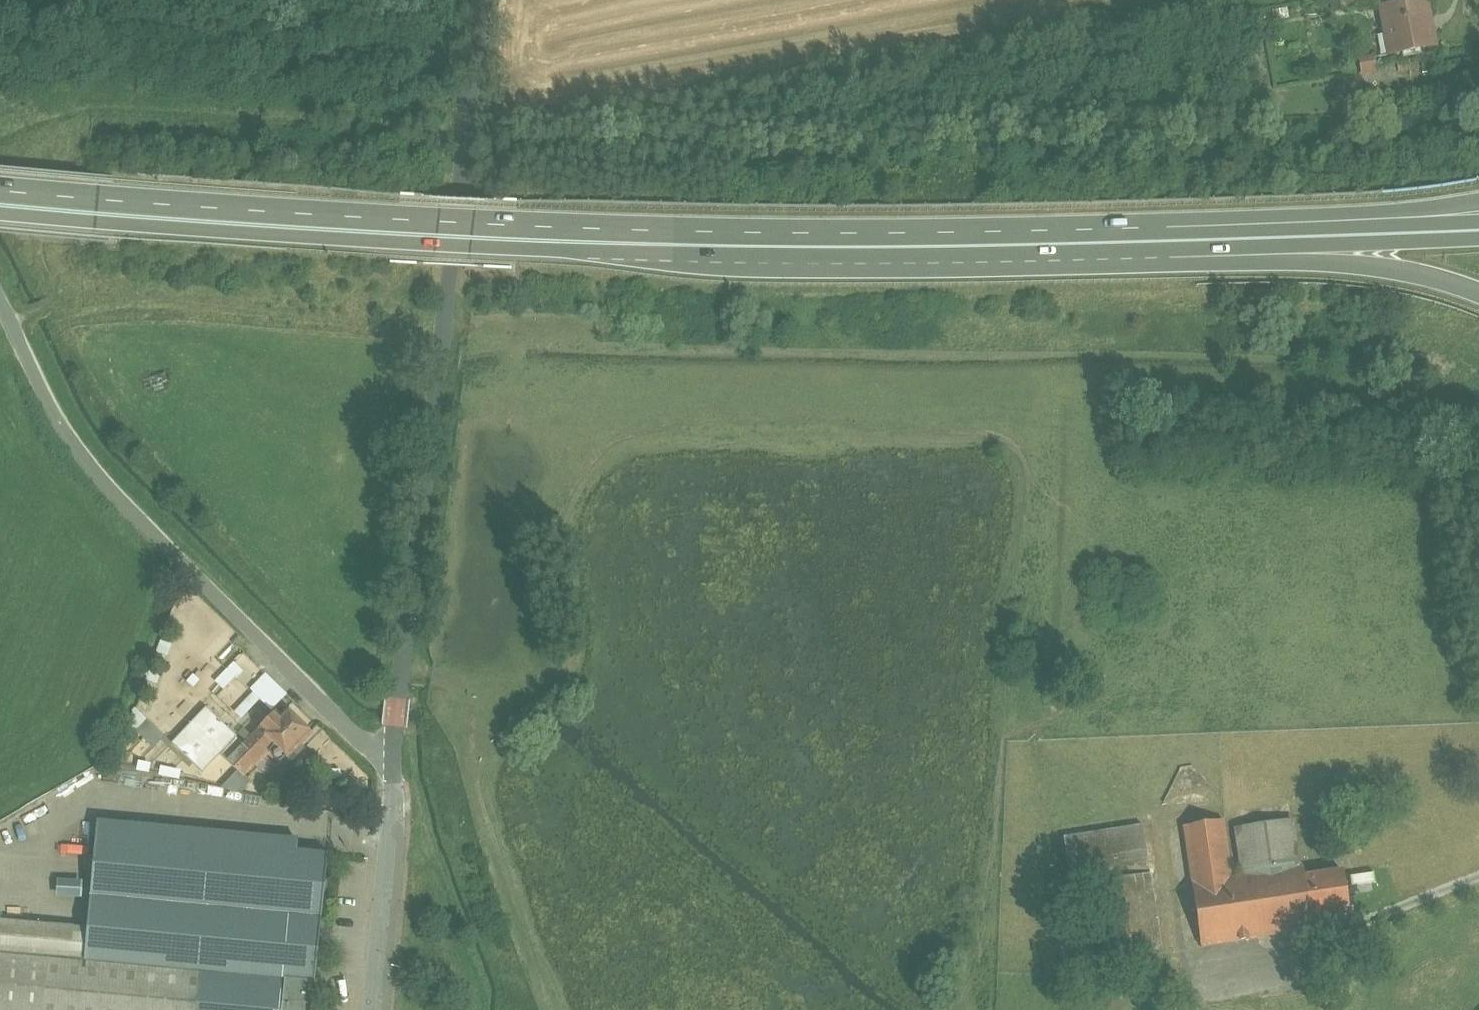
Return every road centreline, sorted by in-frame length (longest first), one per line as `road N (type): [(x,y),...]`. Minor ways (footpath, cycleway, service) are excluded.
road 1 (trunk): [(0,195),(524,238),(848,247),(1290,239)]
road 2 (unclassified): [(482,0),(393,770)]
road 3 (unclassified): [(393,770),(86,466),(0,289)]
road 4 (unclassified): [(393,770),(370,1009)]
road 5 (trunk): [(1290,239),(1478,286)]
road 6 (trunk): [(1478,211),(1290,239)]
road 7 (trunk): [(1290,239),(1478,228)]

